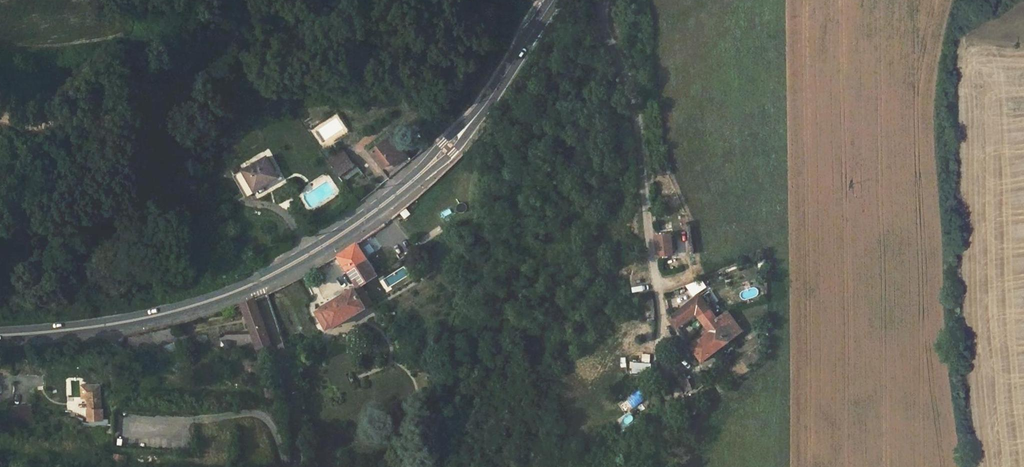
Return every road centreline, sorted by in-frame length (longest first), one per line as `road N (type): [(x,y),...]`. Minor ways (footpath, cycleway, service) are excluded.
road 1 (secondary): [(256,283),(355,225),(448,148),(553,0)]
road 2 (residential): [(663,317),(638,111),(606,32),(607,0)]
road 3 (secondary): [(0,335),(136,321),(256,283)]
road 4 (unclassified): [(295,466),(295,391),(256,283)]

